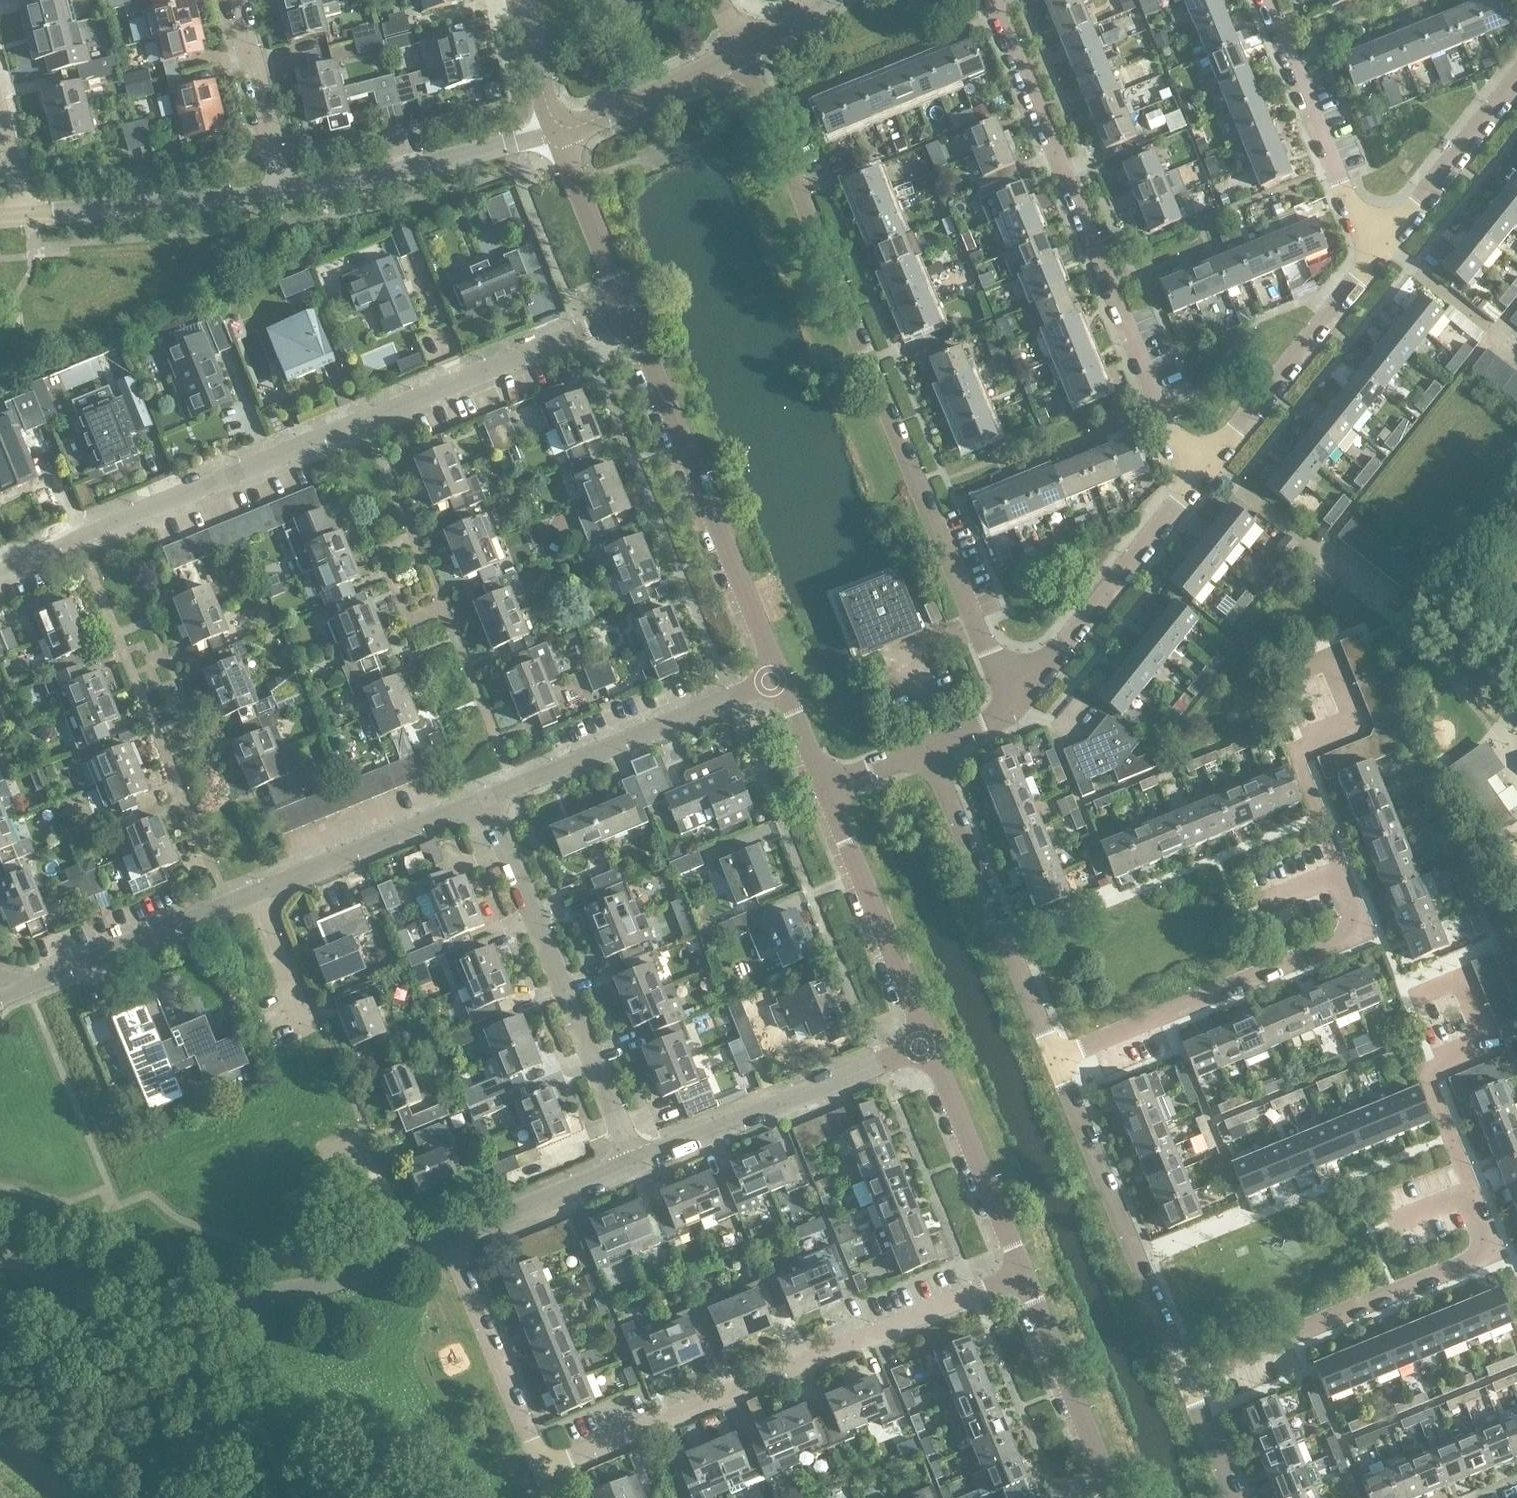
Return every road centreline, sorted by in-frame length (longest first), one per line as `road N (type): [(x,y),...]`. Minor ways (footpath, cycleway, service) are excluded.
road 1 (residential): [(1017,692),(986,652),(745,55)]
road 2 (residential): [(0,570),(631,310)]
road 3 (residential): [(0,1002),(482,801)]
road 4 (residential): [(540,1467),(1025,1274)]
road 5 (residential): [(1199,477),(1106,289),(999,0)]
road 6 (residential): [(1187,1379),(1497,1253),(1472,1190),(1399,1220)]
road 7 (residential): [(1057,1057),(1362,929),(1341,873),(1258,904)]
road 8 (residential): [(449,1233),(298,1291),(183,1298),(33,1276),(0,1257)]
road 9 (residential): [(770,683),(631,310)]
road 10 (residential): [(635,1161),(482,801)]
road 11 (residential): [(1187,1379),(1057,1057)]
road 12 (residential): [(1057,1057),(936,745)]
road 13 (residential): [(930,1045),(635,1161)]
road 14 (residential): [(482,801),(770,683)]
road 15 (residential): [(1199,477),(1384,246)]
road 16 (residential): [(1017,692),(1199,477)]
road 17 (residential): [(284,197),(424,172),(558,134)]
road 18 (residential): [(930,1045),(823,791)]
road 19 (residential): [(1384,246),(1335,167),(1266,0)]
road 20 (residential): [(28,220),(284,197)]
road 21 (residential): [(540,1467),(449,1233)]
road 22 (residential): [(1025,1274),(930,1045)]
road 23 (residential): [(1109,1497),(1025,1274)]
road 24 (residential): [(1384,246),(1516,77)]
road 25 (residential): [(284,197),(234,0)]
road 26 (residential): [(558,134),(745,55)]
road 27 (residential): [(635,1161),(449,1233)]
road 28 (residential): [(631,310),(558,134)]
road 29 (residential): [(558,134),(523,0)]
road 30 (residential): [(1236,1497),(1187,1379)]
road 31 (residential): [(823,791),(936,745)]
road 32 (residential): [(823,791),(770,683)]

